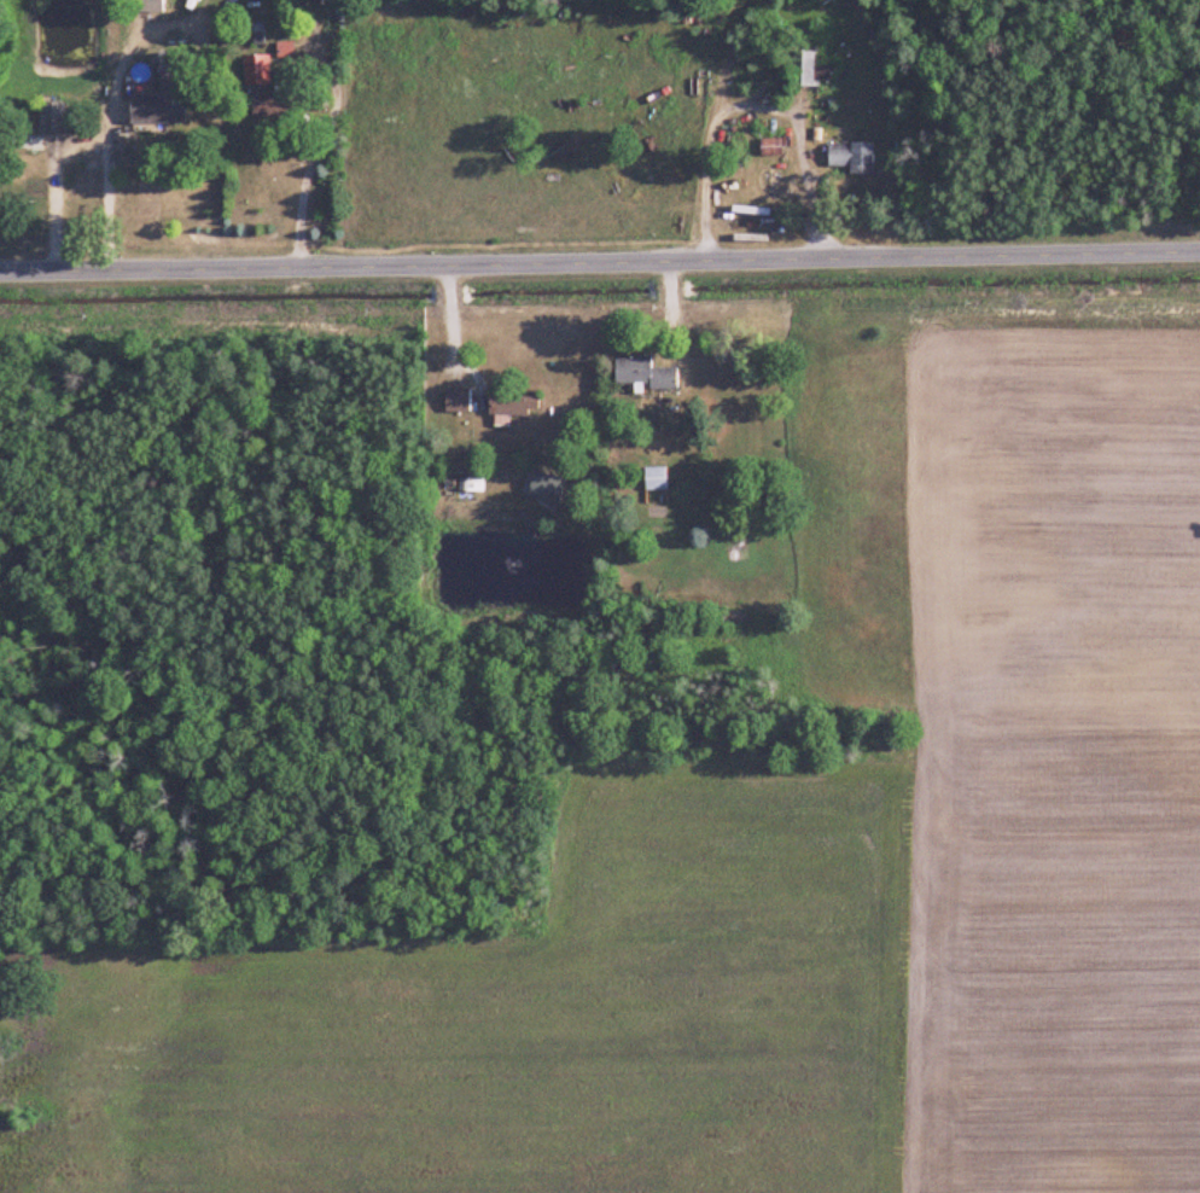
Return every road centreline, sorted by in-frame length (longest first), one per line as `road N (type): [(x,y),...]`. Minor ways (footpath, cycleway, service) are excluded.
road 1 (residential): [(1199,251),(0,268)]

